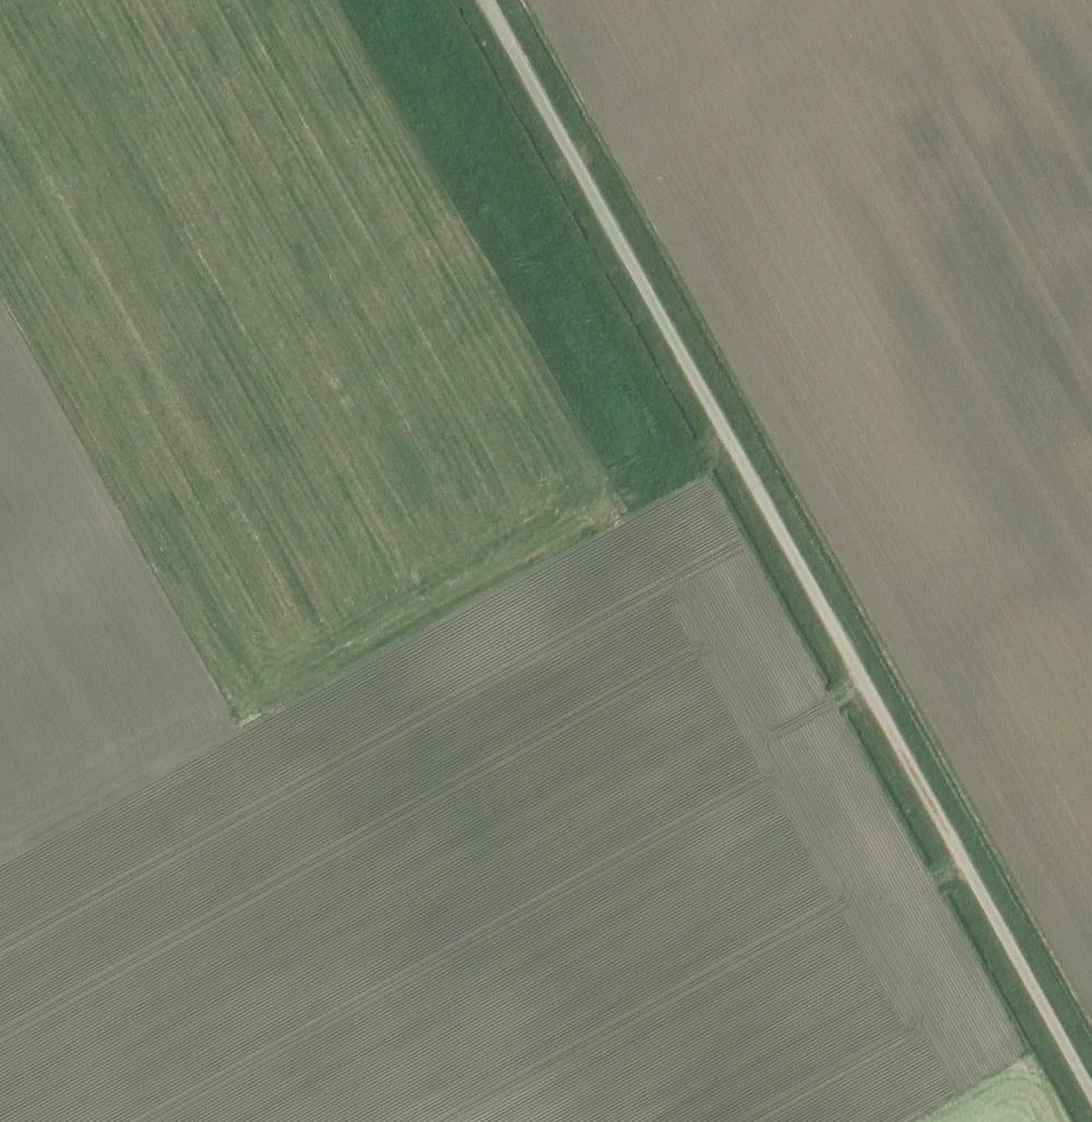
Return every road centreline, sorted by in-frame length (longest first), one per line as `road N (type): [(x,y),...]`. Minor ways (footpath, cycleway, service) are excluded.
road 1 (track): [(485,0),(1091,1100)]

